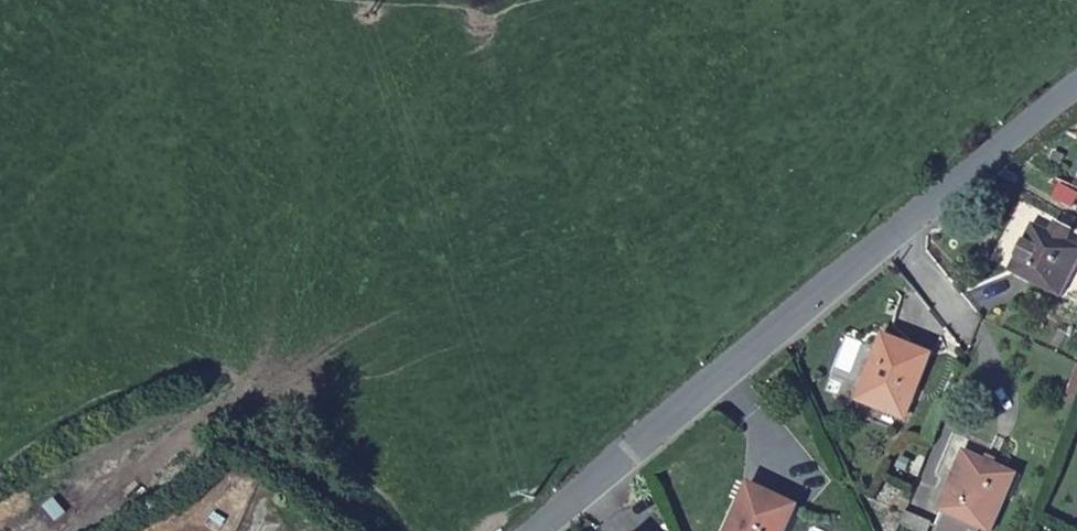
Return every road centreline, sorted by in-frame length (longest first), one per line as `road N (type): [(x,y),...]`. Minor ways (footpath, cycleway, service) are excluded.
road 1 (residential): [(537,530),(1076,88)]

